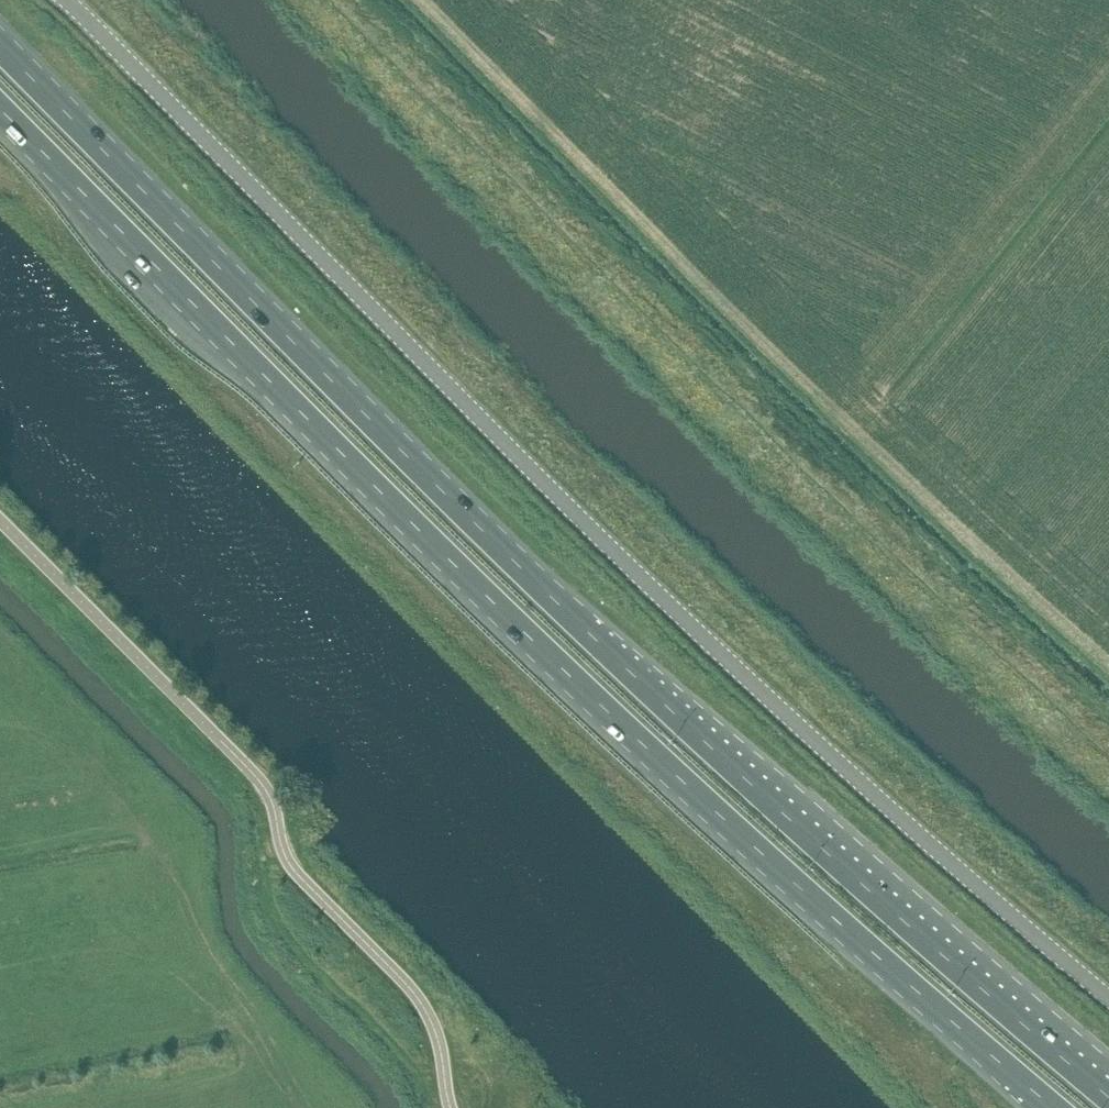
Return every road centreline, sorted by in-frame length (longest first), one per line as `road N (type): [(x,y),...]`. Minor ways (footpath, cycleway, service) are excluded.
road 1 (trunk): [(1108,1093),(902,917),(528,573),(0,45)]
road 2 (trunk): [(0,107),(511,616),(873,955),(1056,1107)]
road 3 (unclassified): [(1108,997),(869,791),(576,514),(68,0)]
road 4 (track): [(331,0),(911,575),(1108,752)]
road 5 (unclassified): [(0,519),(174,694),(253,789),(293,864),(339,923),(418,996),(456,1107)]

